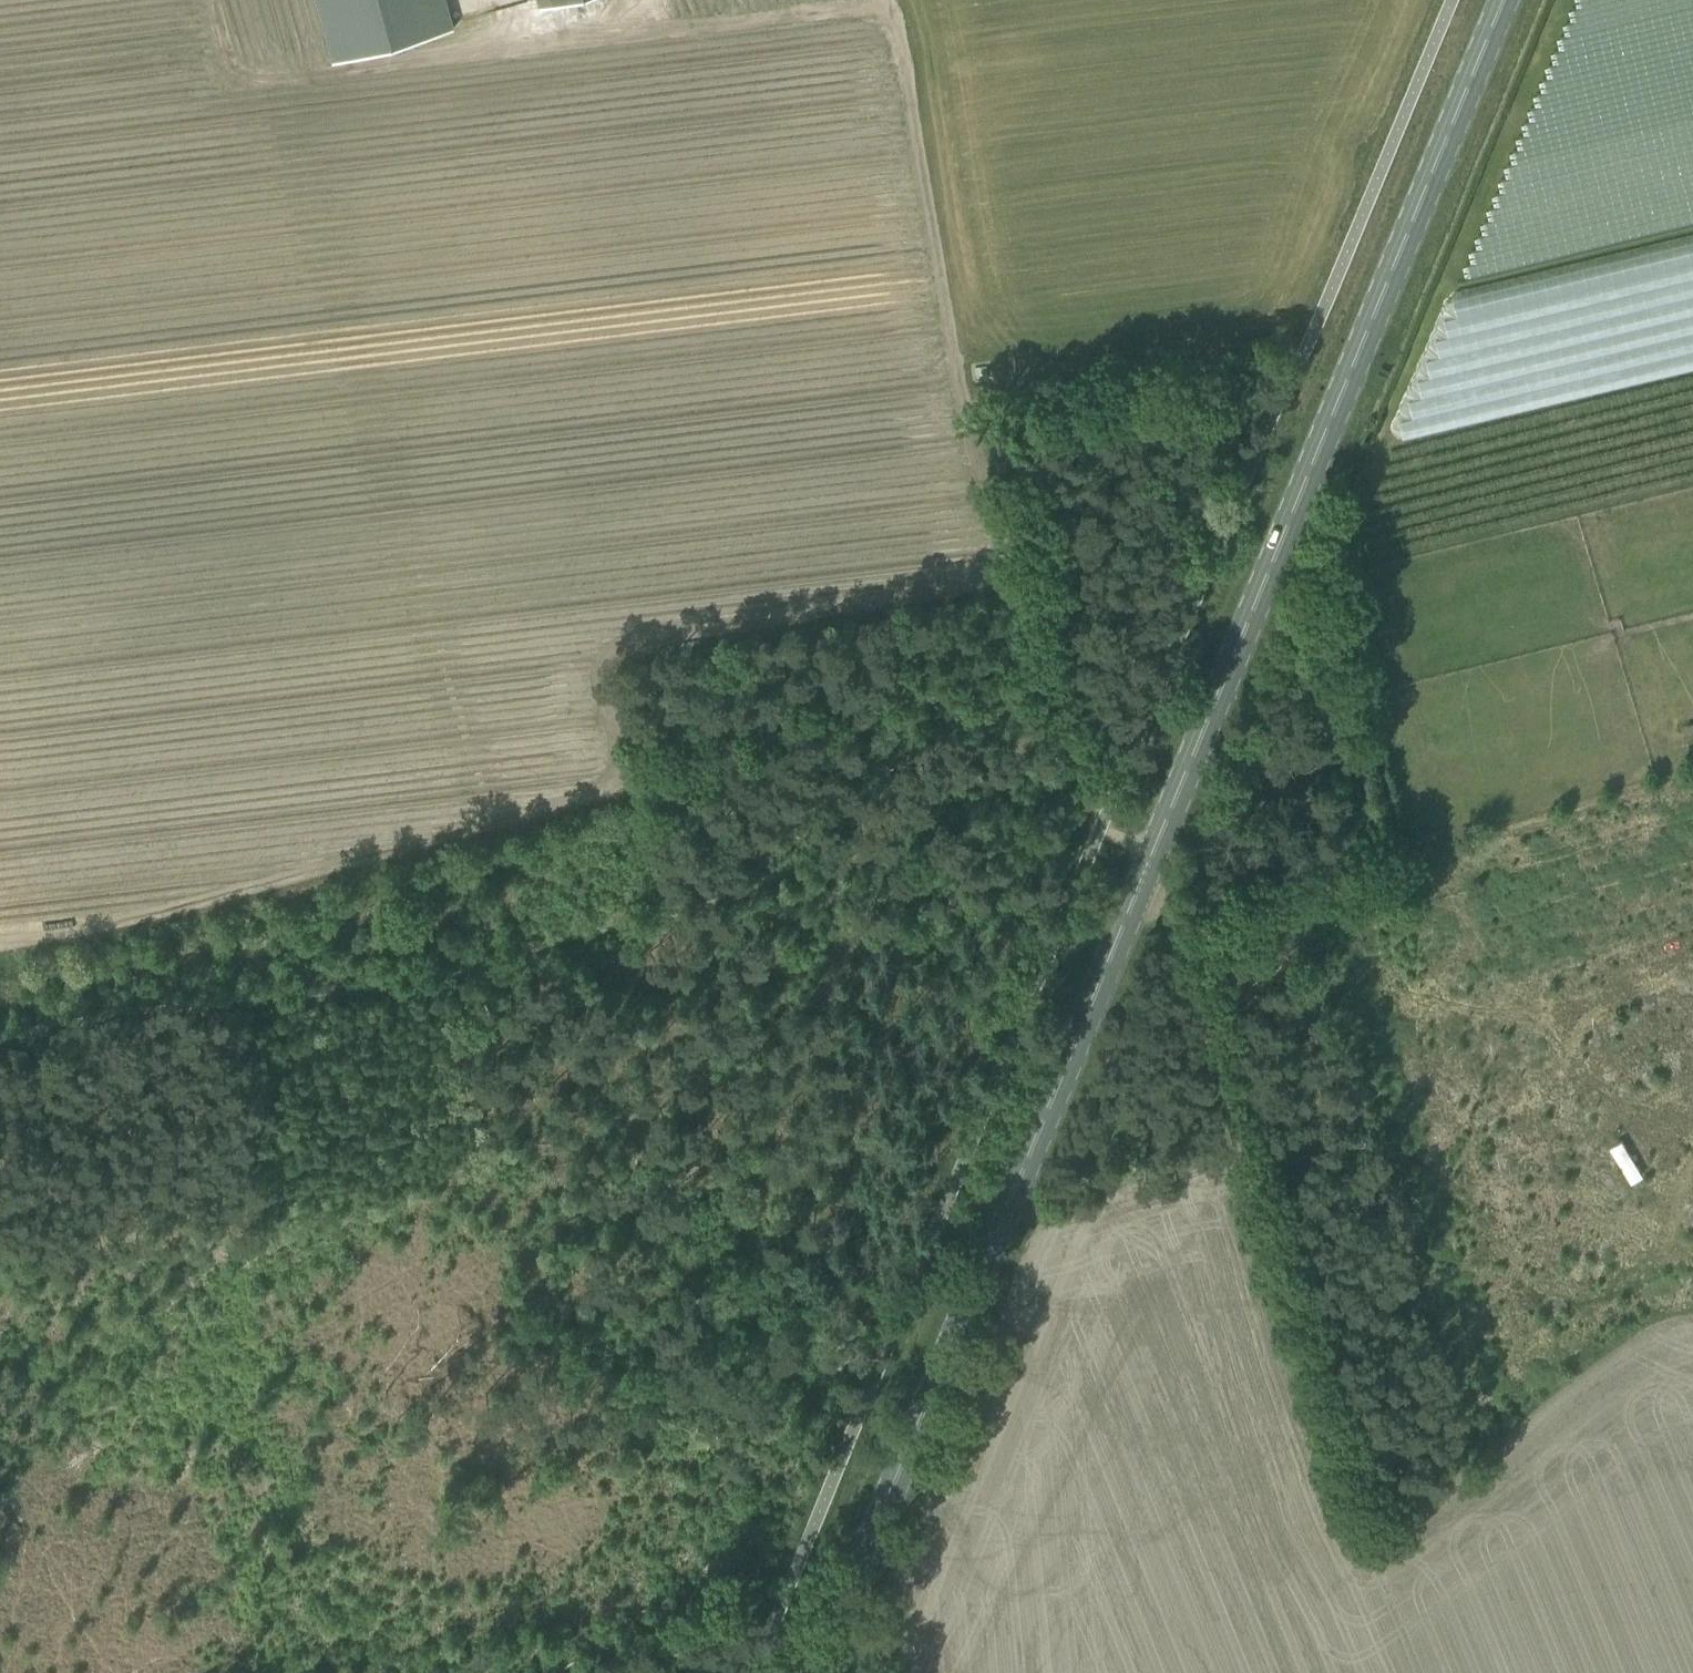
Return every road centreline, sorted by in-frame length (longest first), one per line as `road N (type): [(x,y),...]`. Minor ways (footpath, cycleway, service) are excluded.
road 1 (track): [(0,1036),(169,1000),(462,971),(585,926),(804,864),(1016,831),(1085,806),(1088,782),(999,547),(938,220),(886,0)]
road 2 (primary): [(815,1672),(1503,0)]

